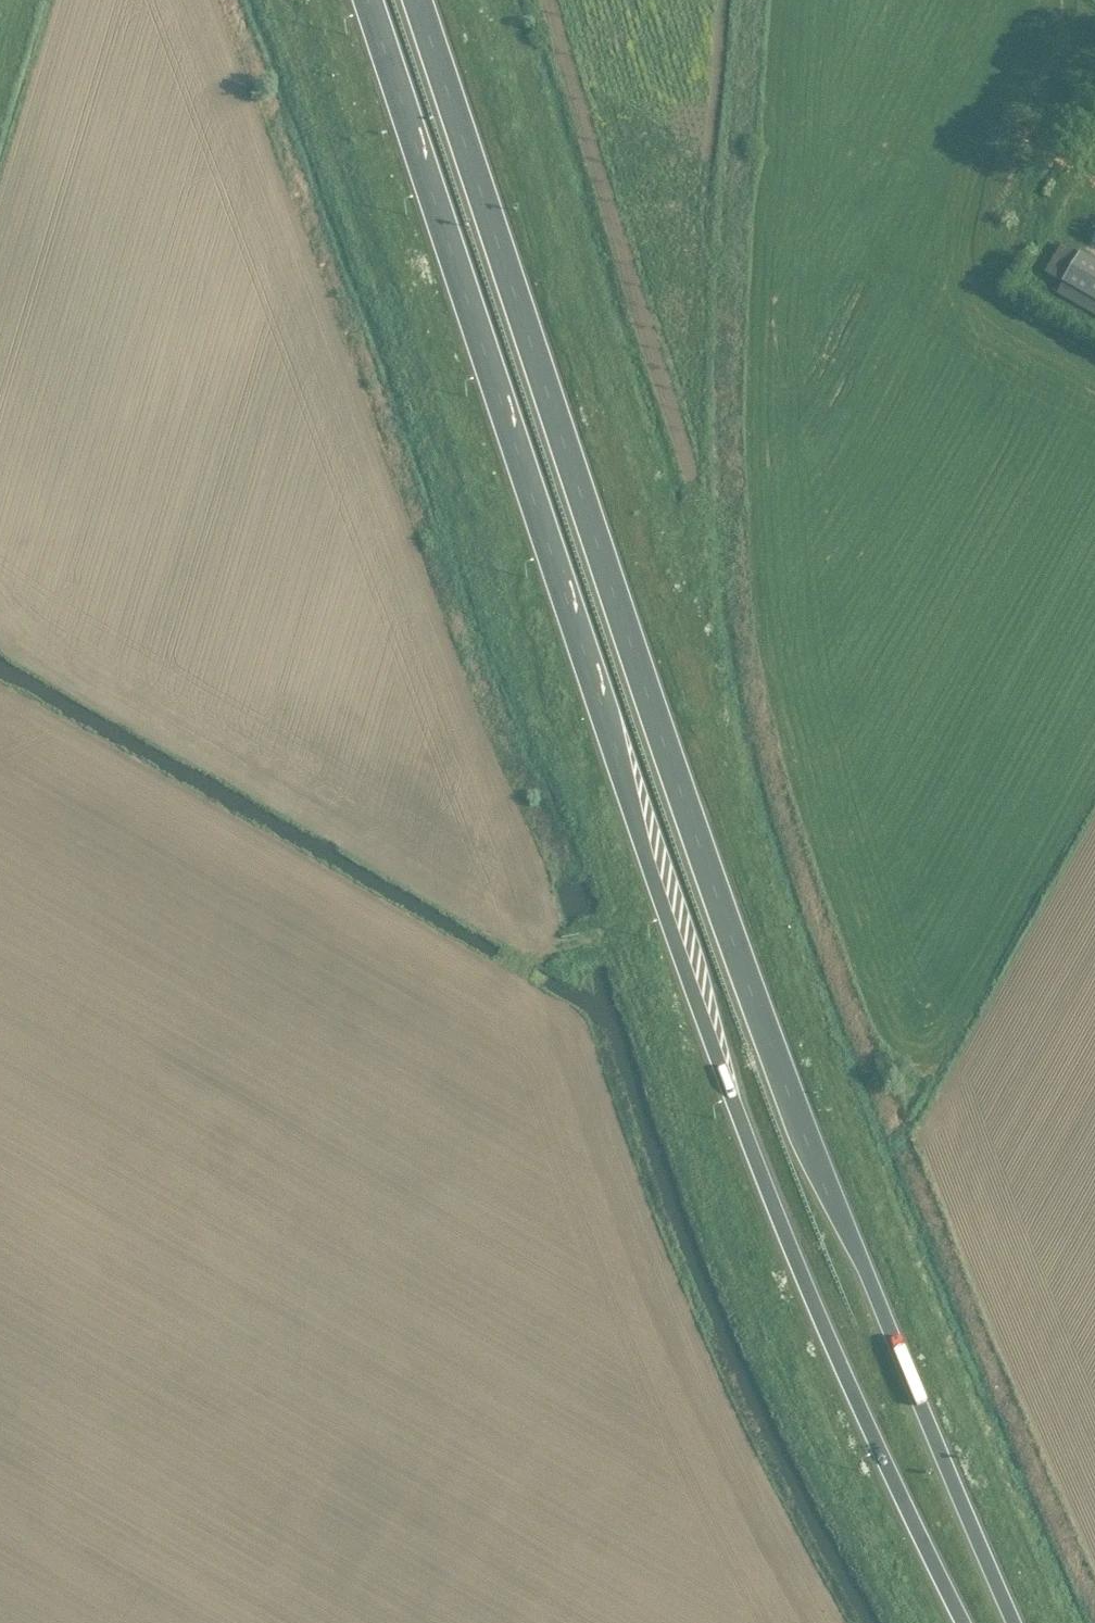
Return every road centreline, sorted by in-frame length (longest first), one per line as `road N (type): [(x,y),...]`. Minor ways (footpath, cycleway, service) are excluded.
road 1 (trunk): [(366,0),(737,1113),(889,1473),(966,1622)]
road 2 (trunk): [(1013,1622),(780,1068),(414,0)]

